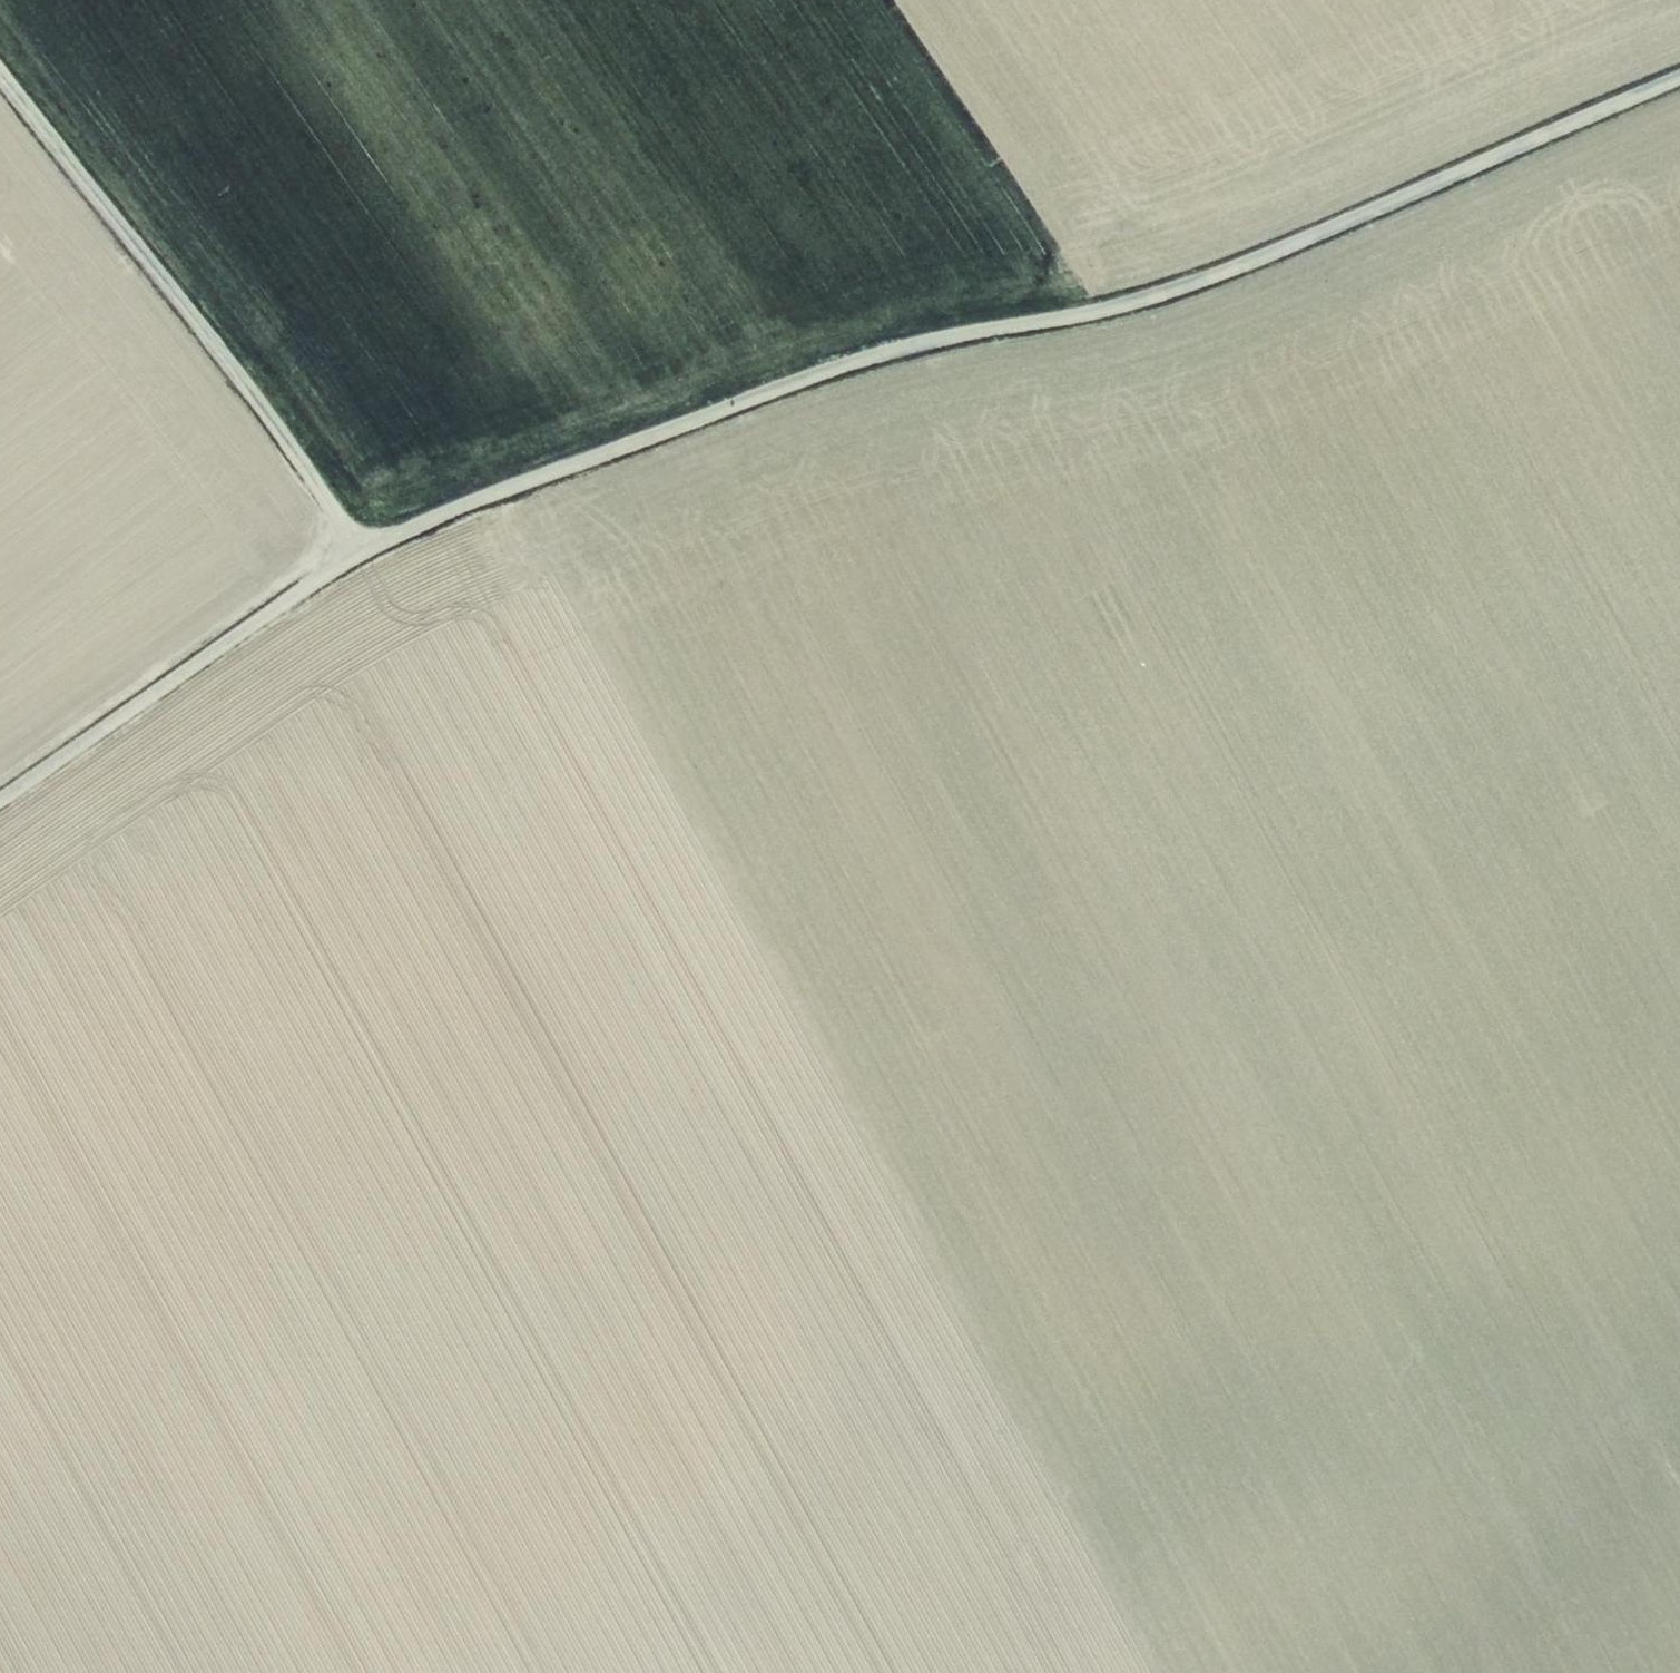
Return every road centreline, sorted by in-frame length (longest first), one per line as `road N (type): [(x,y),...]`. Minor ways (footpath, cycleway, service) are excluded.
road 1 (unclassified): [(0,797),(265,614),(450,510),(901,348),(1190,285),(1679,78)]
road 2 (track): [(365,551),(270,417),(0,80)]

